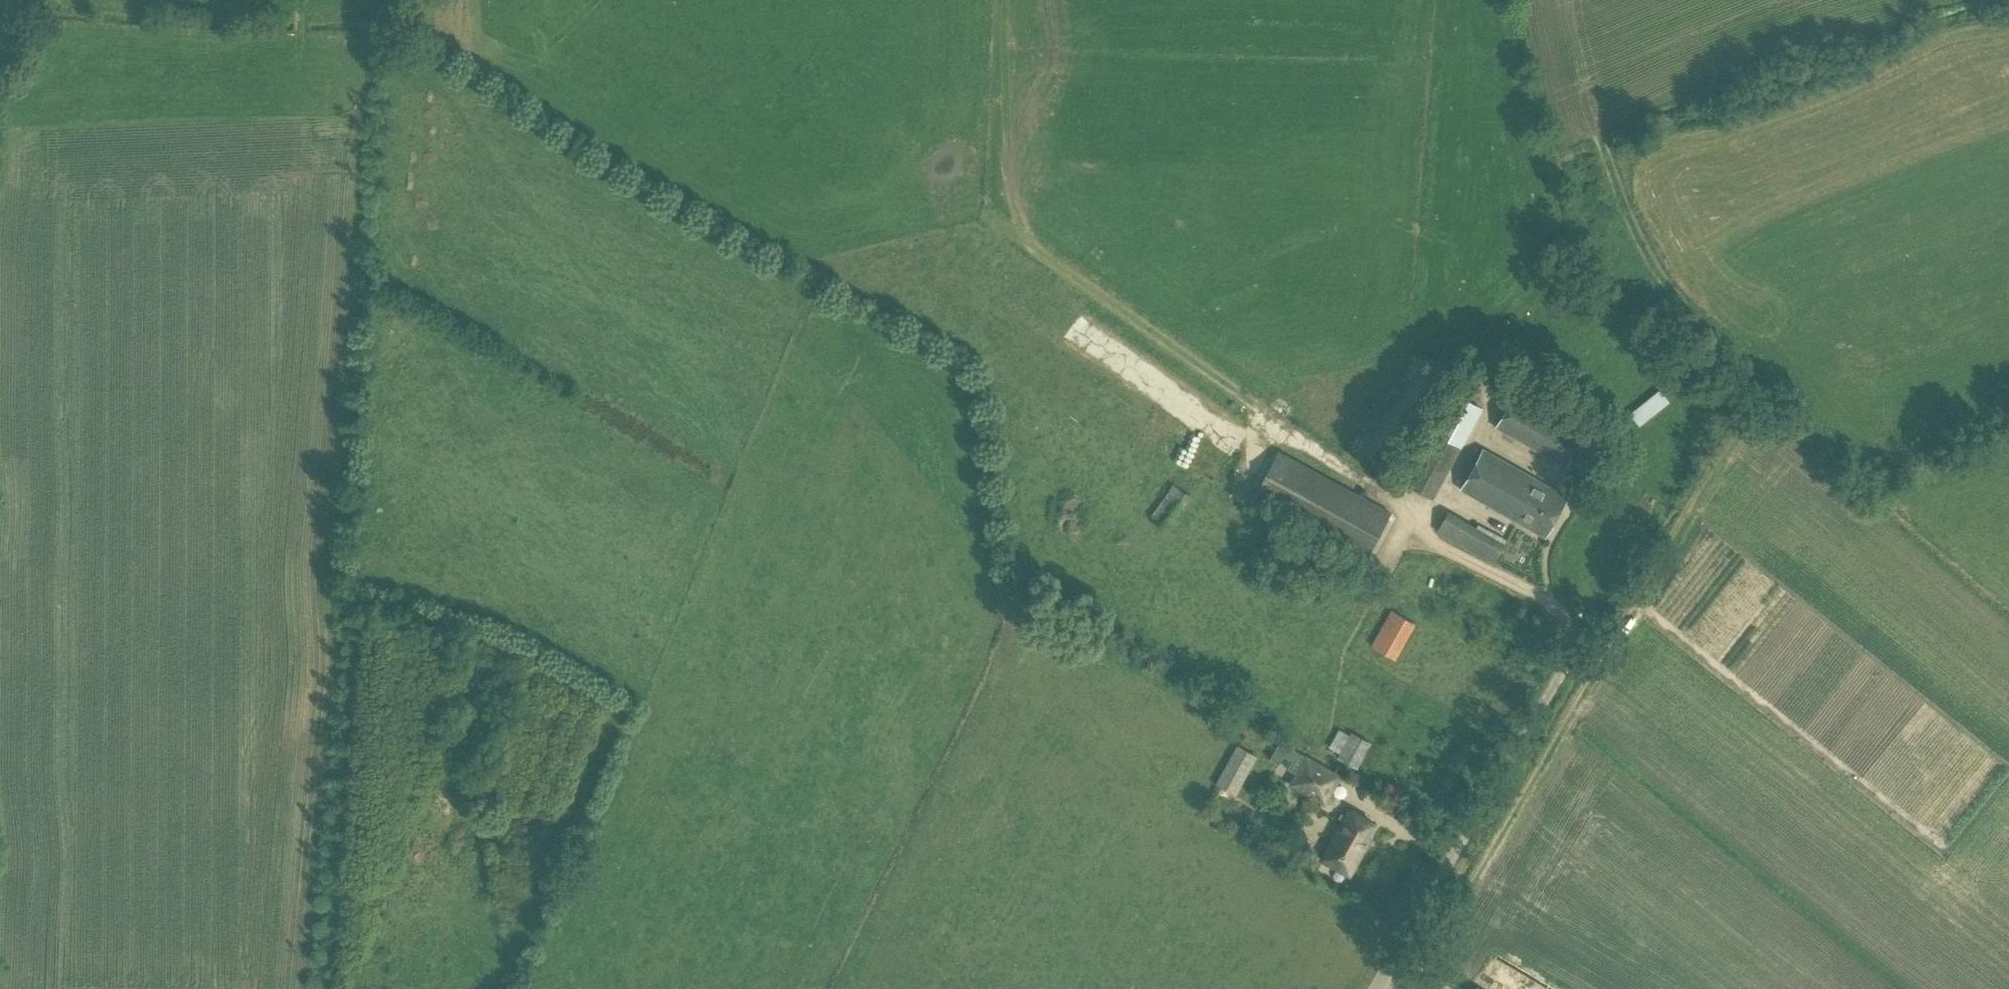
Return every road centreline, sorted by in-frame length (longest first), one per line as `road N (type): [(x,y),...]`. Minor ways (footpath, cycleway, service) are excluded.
road 1 (unclassified): [(1379,988),(1580,657),(1571,623),(1555,606),(1410,529)]

